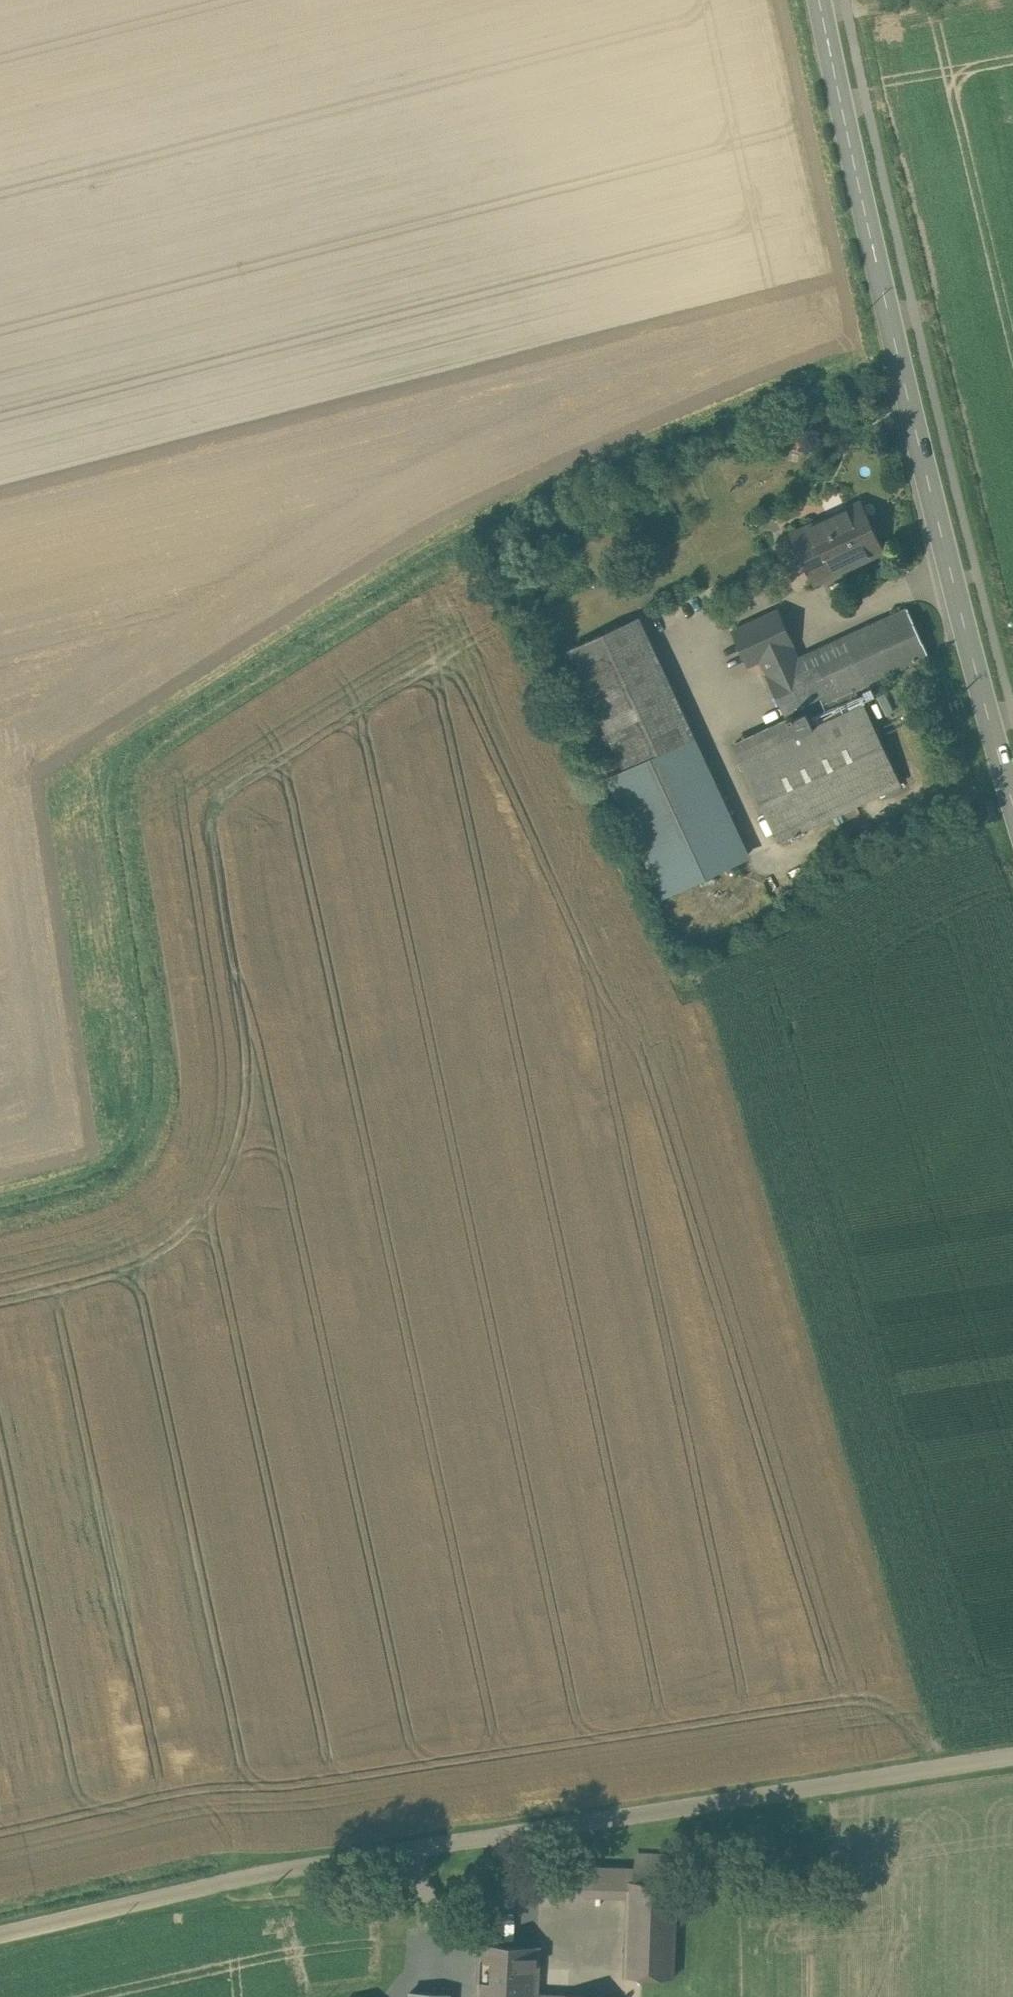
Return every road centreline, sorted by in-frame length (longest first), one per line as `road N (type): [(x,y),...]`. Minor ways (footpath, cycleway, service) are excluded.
road 1 (unclassified): [(0,1934),(283,1869),(1012,1754)]
road 2 (secondary): [(820,0),(904,380),(1012,800)]

